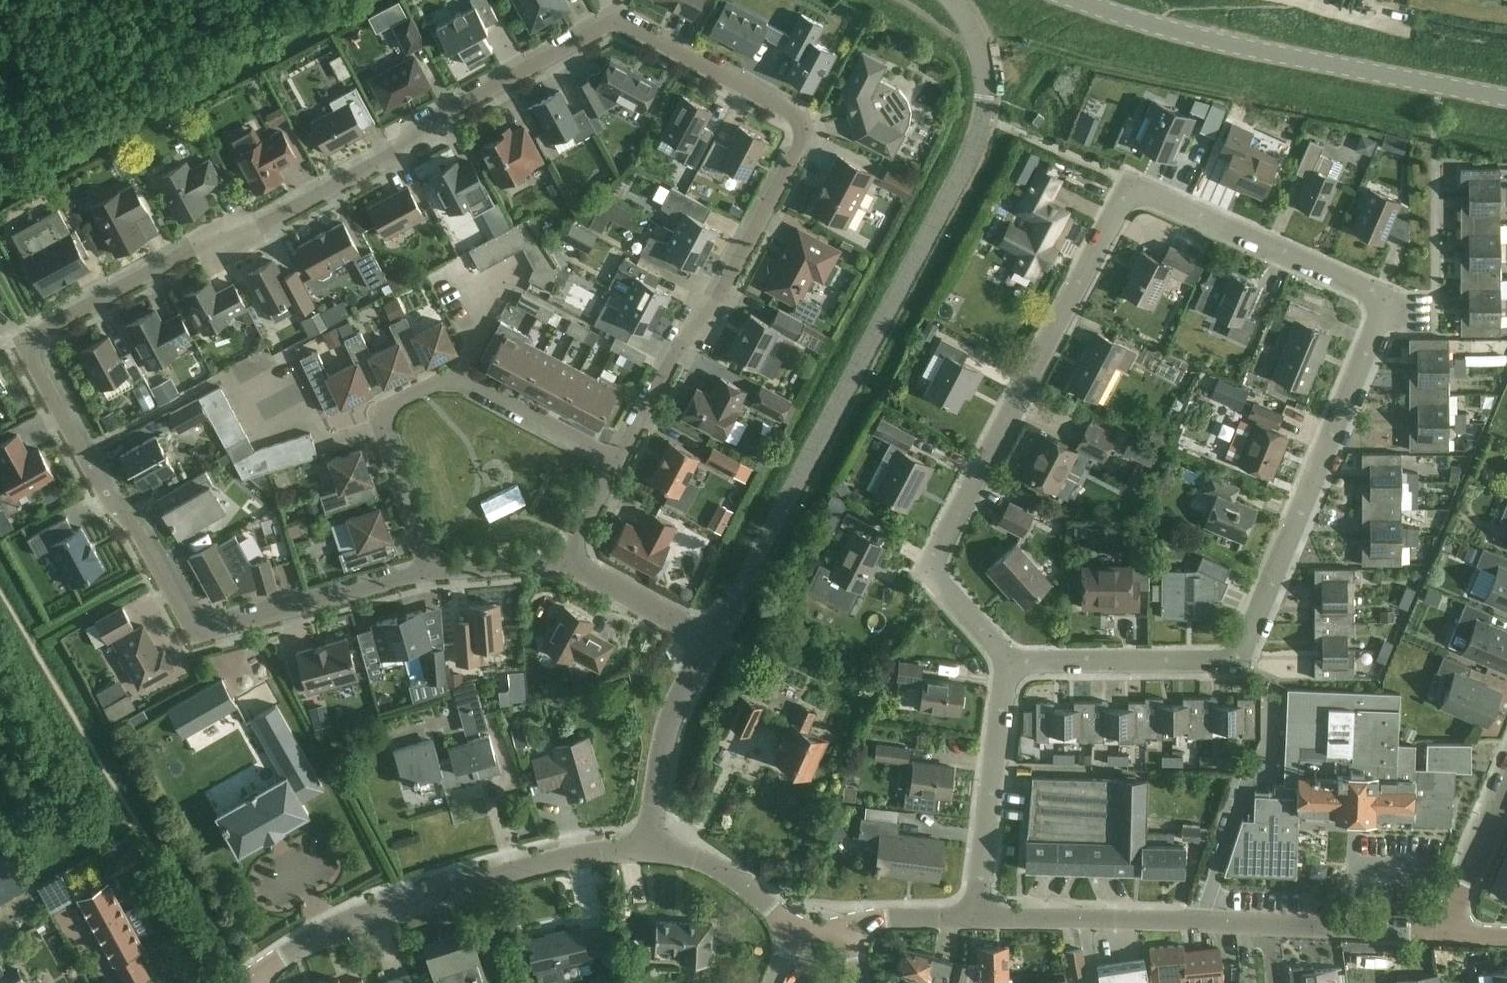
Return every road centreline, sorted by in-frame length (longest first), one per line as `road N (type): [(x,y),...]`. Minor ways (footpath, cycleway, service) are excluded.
road 1 (residential): [(428,577),(202,631),(33,354),(36,335),(221,231),(292,210),(616,23),(800,116),(805,140),(734,280),(689,324),(614,469)]
road 2 (residential): [(1008,663),(1237,658),(1374,336),(1382,303),(1373,292),(1130,189),(935,558),(937,580)]
road 3 (unclassified): [(709,638),(978,135),(985,66),(955,0)]
road 4 (residential): [(1441,933),(976,917)]
road 5 (secondary): [(1506,99),(1301,61),(1069,0)]
road 6 (residential): [(614,469),(501,396),(458,383),(389,415),(428,577)]
road 7 (residential): [(258,976),(385,908),(508,872),(650,847)]
road 8 (residential): [(976,917),(1008,663)]
road 9 (residential): [(650,847),(667,732),(709,638)]
road 10 (residential): [(1441,933),(1506,772)]
road 11 (residential): [(791,929),(727,874),(650,847)]
road 12 (residential): [(709,638),(575,565)]
road 13 (residential): [(428,577),(575,565)]
road 14 (residential): [(976,917),(843,929)]

